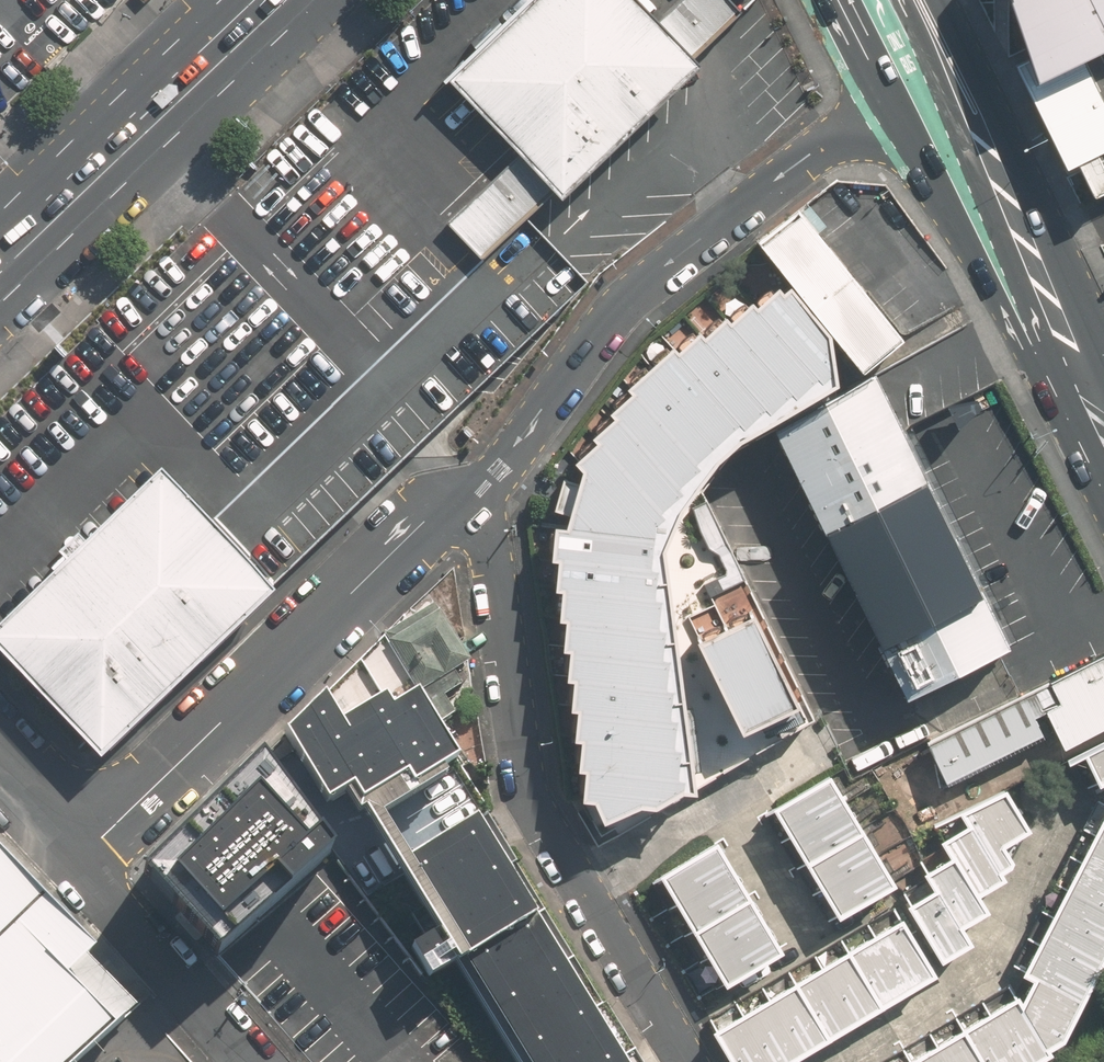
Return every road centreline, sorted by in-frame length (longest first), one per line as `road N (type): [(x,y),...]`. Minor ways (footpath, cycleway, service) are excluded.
road 1 (residential): [(694,1061),(538,809),(491,553),(463,502)]
road 2 (residential): [(909,102),(802,160),(624,301),(494,475),(463,502)]
road 3 (residential): [(463,502),(420,528),(83,849)]
road 4 (primary): [(0,265),(271,0)]
road 5 (residential): [(256,1061),(83,849)]
road 6 (primary): [(932,0),(993,145),(999,212)]
road 7 (primary): [(999,212),(1093,410)]
road 8 (primary): [(999,212),(909,102)]
road 9 (residential): [(83,849),(0,757)]

